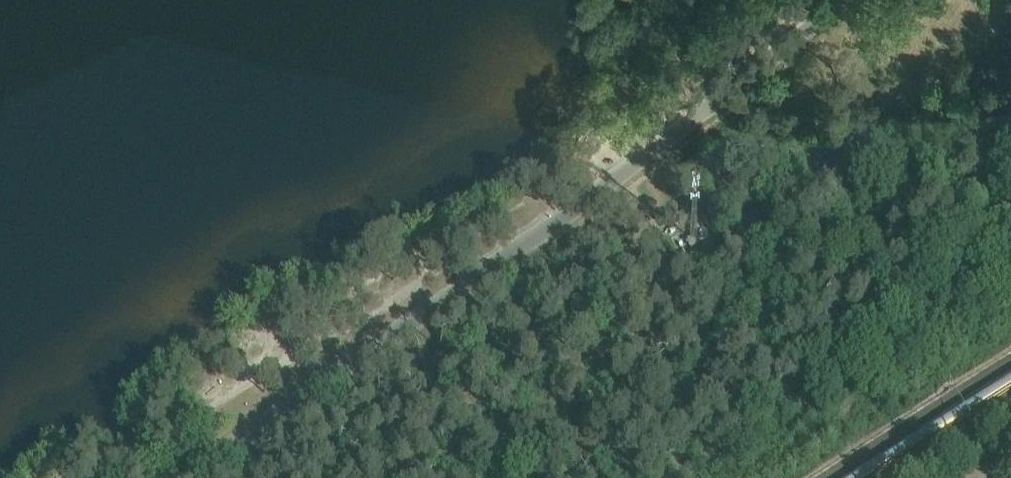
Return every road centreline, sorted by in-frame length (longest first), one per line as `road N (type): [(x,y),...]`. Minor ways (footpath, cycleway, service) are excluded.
road 1 (unclassified): [(182,477),(582,203),(840,0)]

